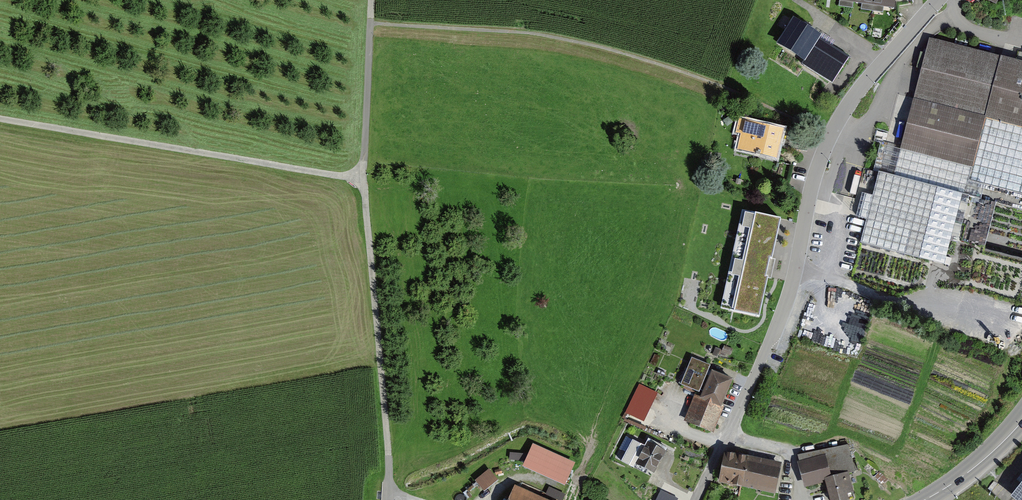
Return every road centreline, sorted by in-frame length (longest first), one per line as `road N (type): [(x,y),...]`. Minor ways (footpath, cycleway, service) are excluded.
road 1 (residential): [(695,499),(783,309),(829,137),(938,0)]
road 2 (track): [(388,455),(363,179),(372,0)]
road 3 (unclassified): [(0,118),(363,179)]
road 4 (primary): [(1021,421),(925,499)]

